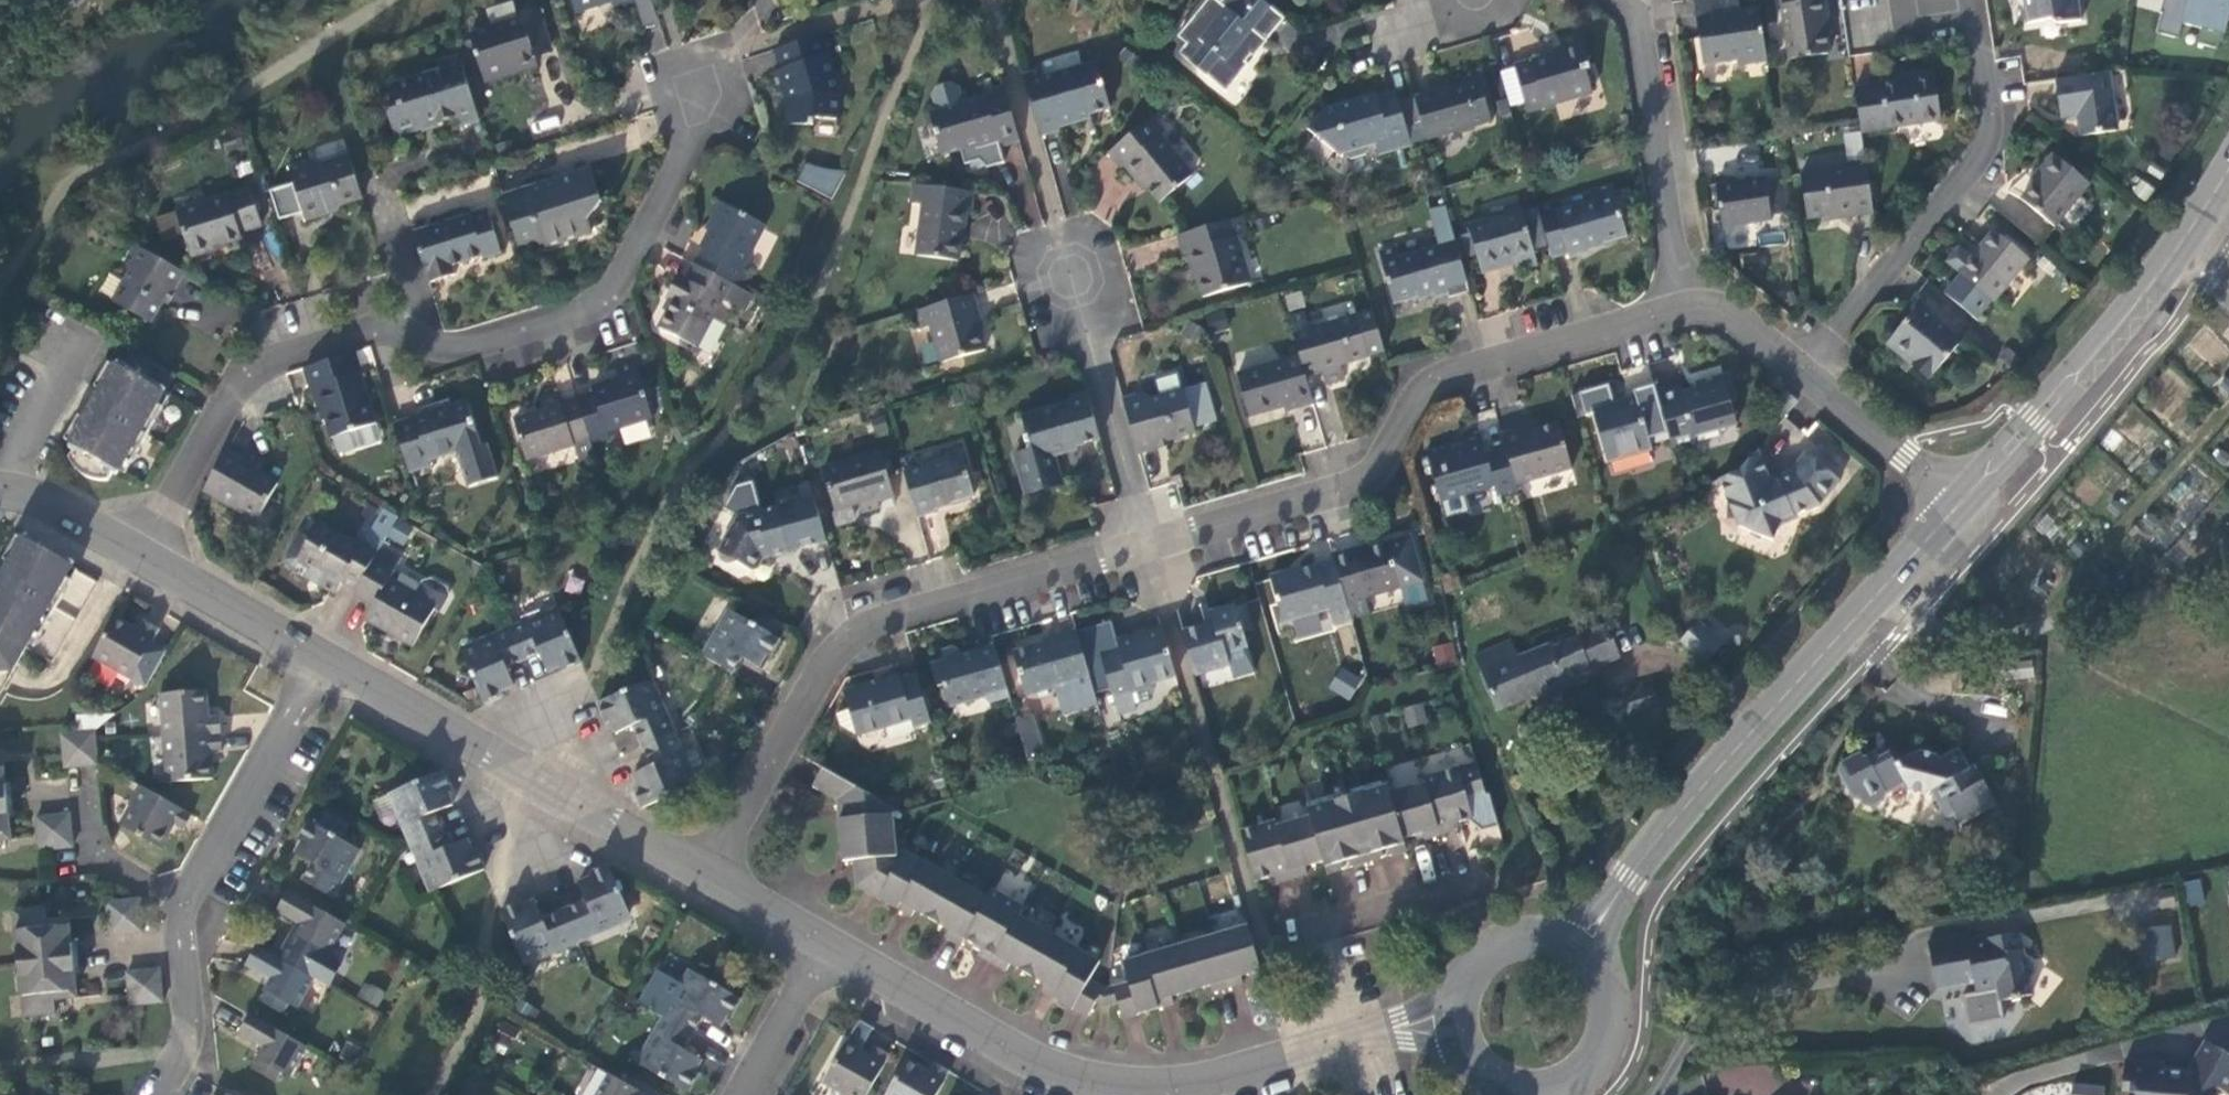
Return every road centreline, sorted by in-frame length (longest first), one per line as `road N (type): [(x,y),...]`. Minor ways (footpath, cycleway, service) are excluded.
road 1 (residential): [(1149,543),(1343,487),(1393,462),(1424,395),(1685,294)]
road 2 (residential): [(710,873),(820,676),(876,625),(1149,543)]
road 3 (residential): [(832,944),(1057,1070),(1118,1086),(1197,1080),(1376,1033)]
road 4 (residential): [(394,327),(438,349),(475,348),(605,304),(748,40)]
road 5 (secondary): [(1961,504),(1621,888)]
road 6 (residential): [(1796,368),(1872,247),(1967,161),(1993,51),(1979,5),(1969,0)]
road 7 (residential): [(329,661),(710,873)]
road 8 (secondary): [(2228,182),(1961,504)]
road 9 (residential): [(1149,543),(1041,180)]
road 10 (residential): [(143,552),(254,377),(284,357),(394,327)]
road 11 (residential): [(1685,294),(1627,0)]
road 12 (residential): [(200,895),(329,661)]
road 13 (residential): [(200,895),(132,865),(103,837),(85,793),(30,795)]
road 14 (residential): [(143,552),(329,661)]
road 15 (residential): [(1796,368),(1961,504)]
road 16 (residential): [(369,154),(394,327)]
road 17 (residential): [(832,944),(746,1094)]
road 18 (residential): [(74,333),(50,374),(12,492)]
road 19 (residential): [(168,1094),(195,1011),(194,946)]
road 20 (residential): [(12,492),(59,505),(143,552)]
road 21 (residential): [(710,873),(832,944)]
road 22 (residential): [(1685,294),(1718,300),(1796,368)]

